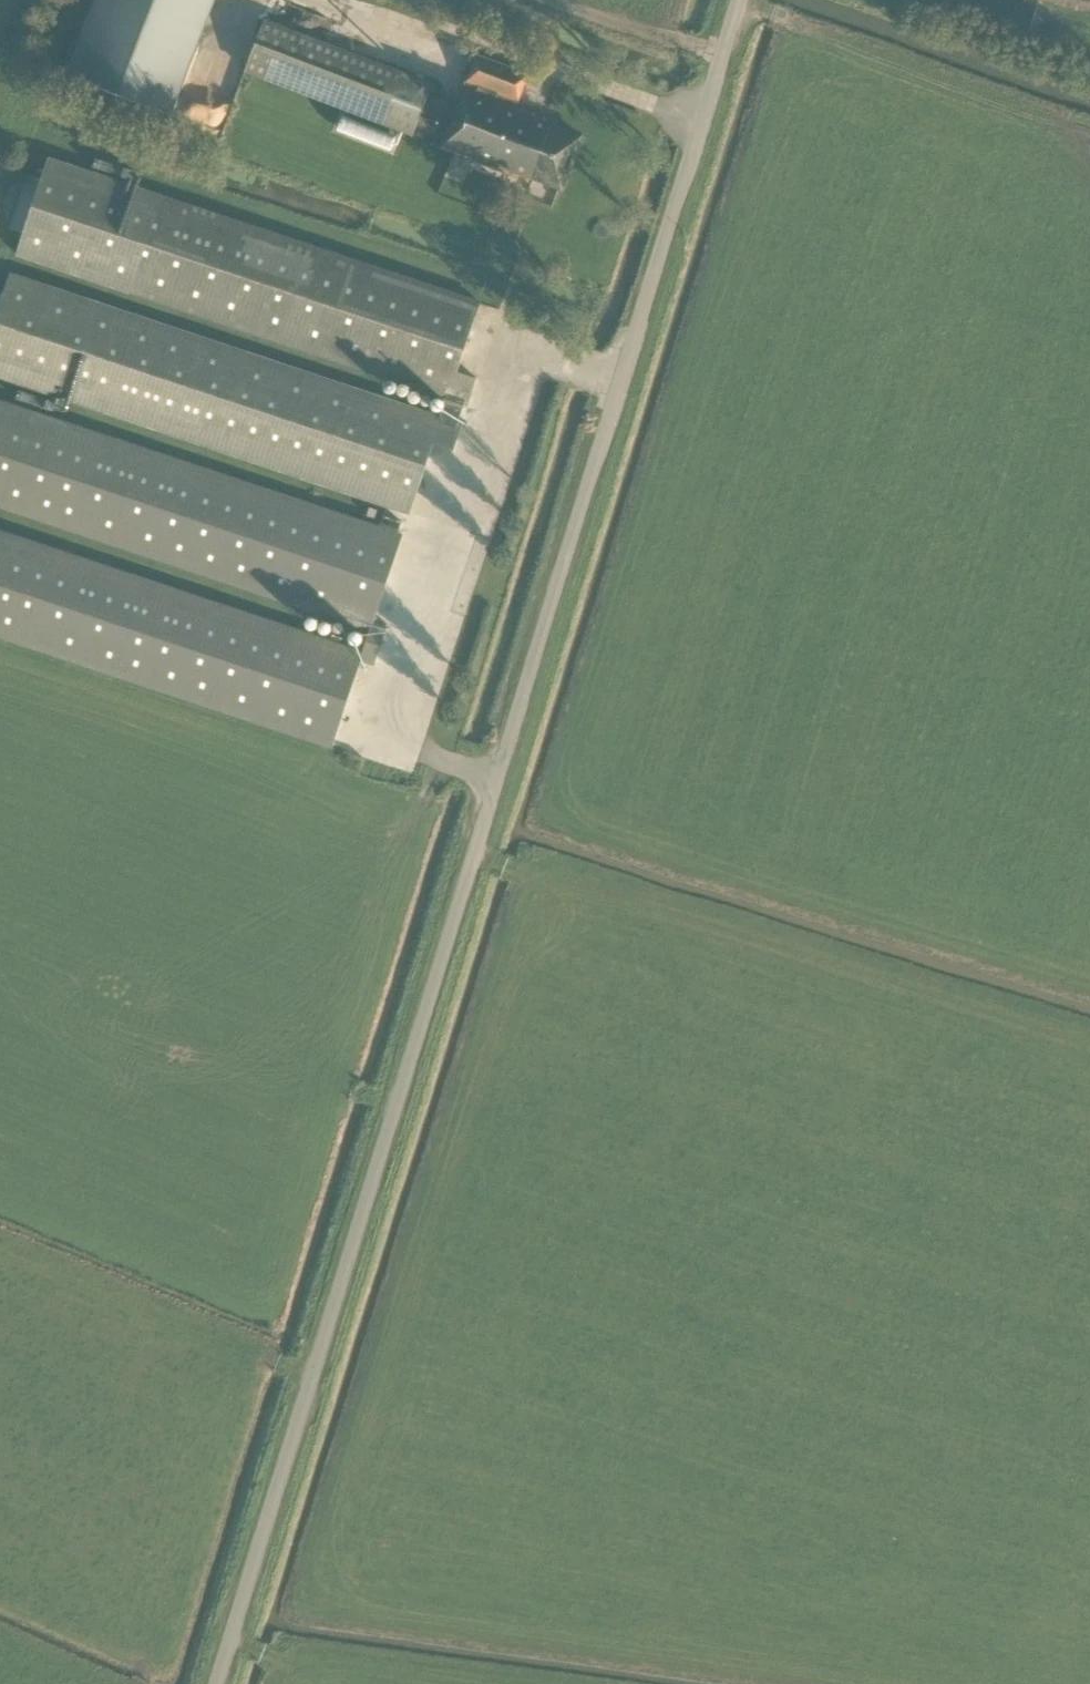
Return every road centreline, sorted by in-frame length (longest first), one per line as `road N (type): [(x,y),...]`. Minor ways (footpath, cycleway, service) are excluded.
road 1 (unclassified): [(212,1683),(739,0)]

